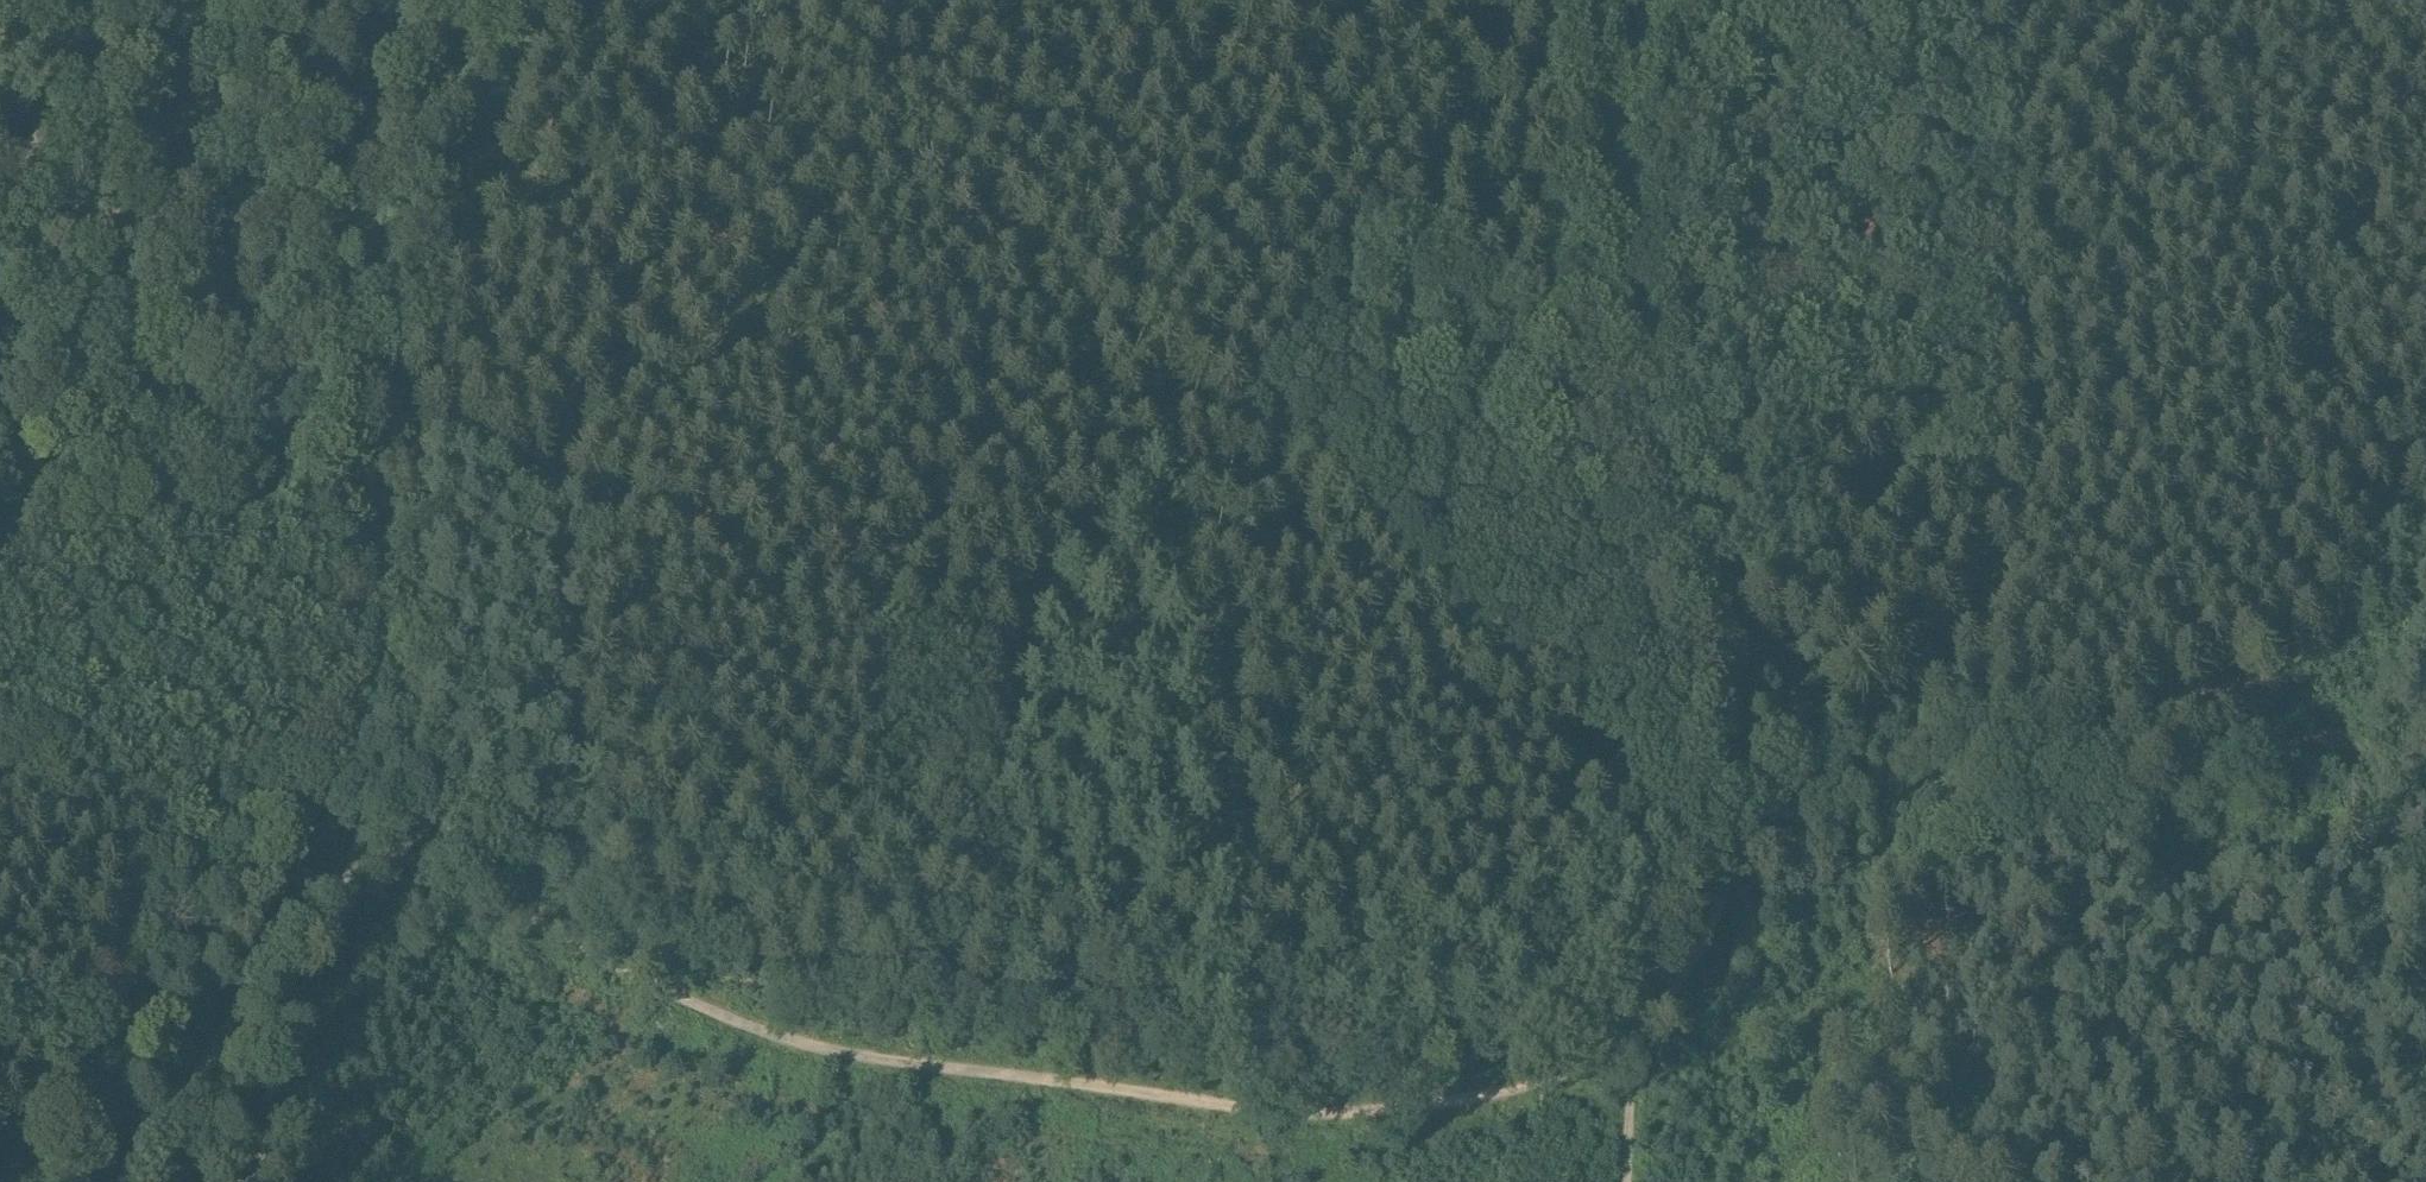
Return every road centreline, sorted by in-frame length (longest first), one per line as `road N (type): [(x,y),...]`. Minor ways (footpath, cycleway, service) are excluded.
road 1 (track): [(1628,1049),(1596,1067),(1470,1102),(1326,1115),(886,1060),(723,1013),(592,952),(454,864),(414,852),(378,854),(318,892),(283,935),(117,1181)]
road 2 (track): [(1719,0),(1641,38),(1611,83),(1596,158),(1619,326),(1640,407),(1705,564),(1732,662),(1745,766),(1729,873),(1709,937),(1628,1049)]
road 3 (track): [(1627,1181),(1628,1049)]

